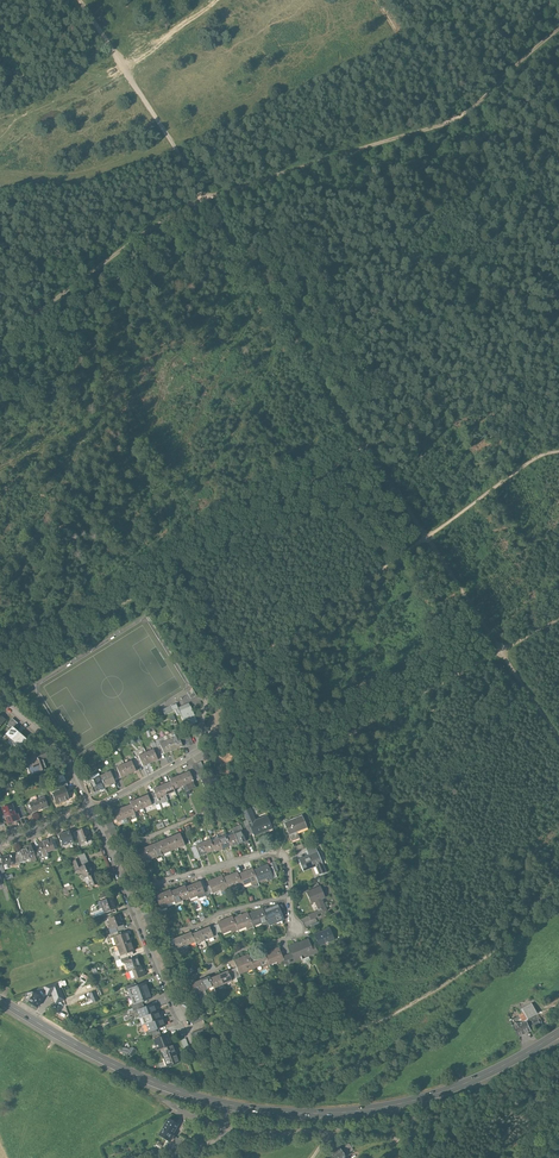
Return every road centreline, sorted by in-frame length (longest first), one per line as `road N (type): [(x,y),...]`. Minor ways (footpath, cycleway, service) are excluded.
road 1 (primary): [(558,1033),(422,1098),(293,1113),(211,1101),(149,1081),(0,999)]
road 2 (track): [(558,452),(542,456),(210,695)]
road 3 (track): [(558,29),(450,120),(261,175),(208,202)]
road 4 (track): [(222,1077),(381,1021),(558,902)]
road 5 (track): [(216,809),(500,651)]
road 6 (track): [(364,446),(208,202)]
road 7 (track): [(0,140),(11,124),(125,70),(215,0)]
road 8 (track): [(208,202),(147,234),(0,339)]
road 9 (track): [(364,446),(500,651)]
road 10 (track): [(208,202),(81,0)]
road 11 (track): [(403,854),(383,884),(371,970),(401,985),(466,971)]
road 12 (residential): [(125,892),(271,852),(285,858),(289,896)]
road 13 (residential): [(91,809),(196,754),(210,695)]
road 14 (residential): [(144,938),(289,896)]
road 15 (residential): [(91,809),(65,757),(0,693)]
road 16 (residential): [(163,982),(216,970),(239,950),(291,937),(292,929)]
road 17 (track): [(341,742),(403,854)]

